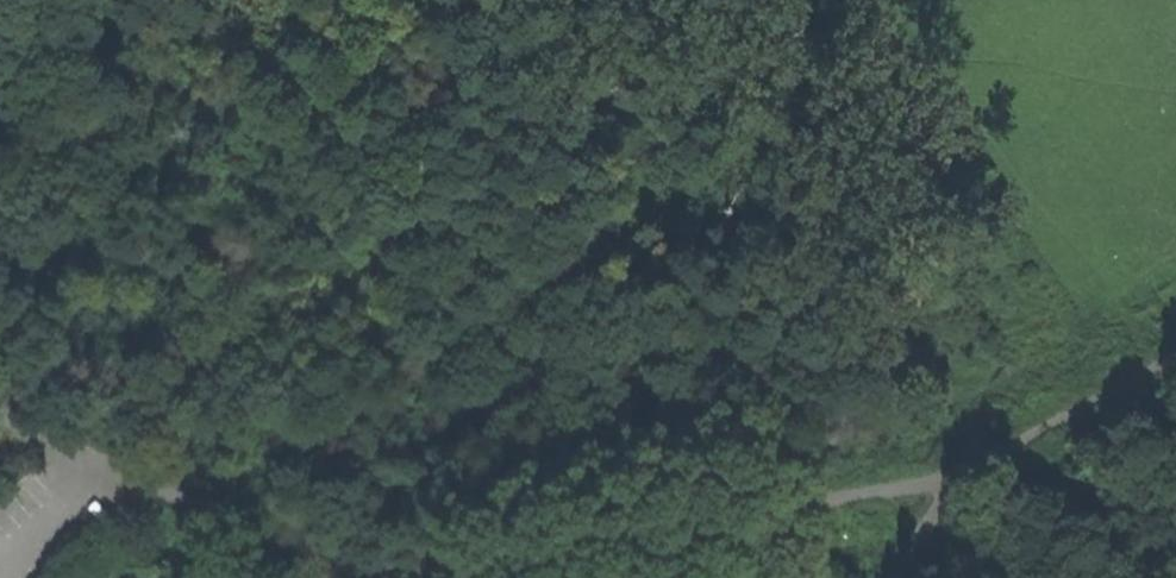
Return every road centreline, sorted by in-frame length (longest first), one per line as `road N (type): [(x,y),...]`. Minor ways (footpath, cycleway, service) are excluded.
road 1 (track): [(381,577),(0,411)]
road 2 (track): [(791,508),(398,577)]
road 3 (track): [(952,477),(1175,354)]
road 4 (track): [(791,508),(952,477)]

